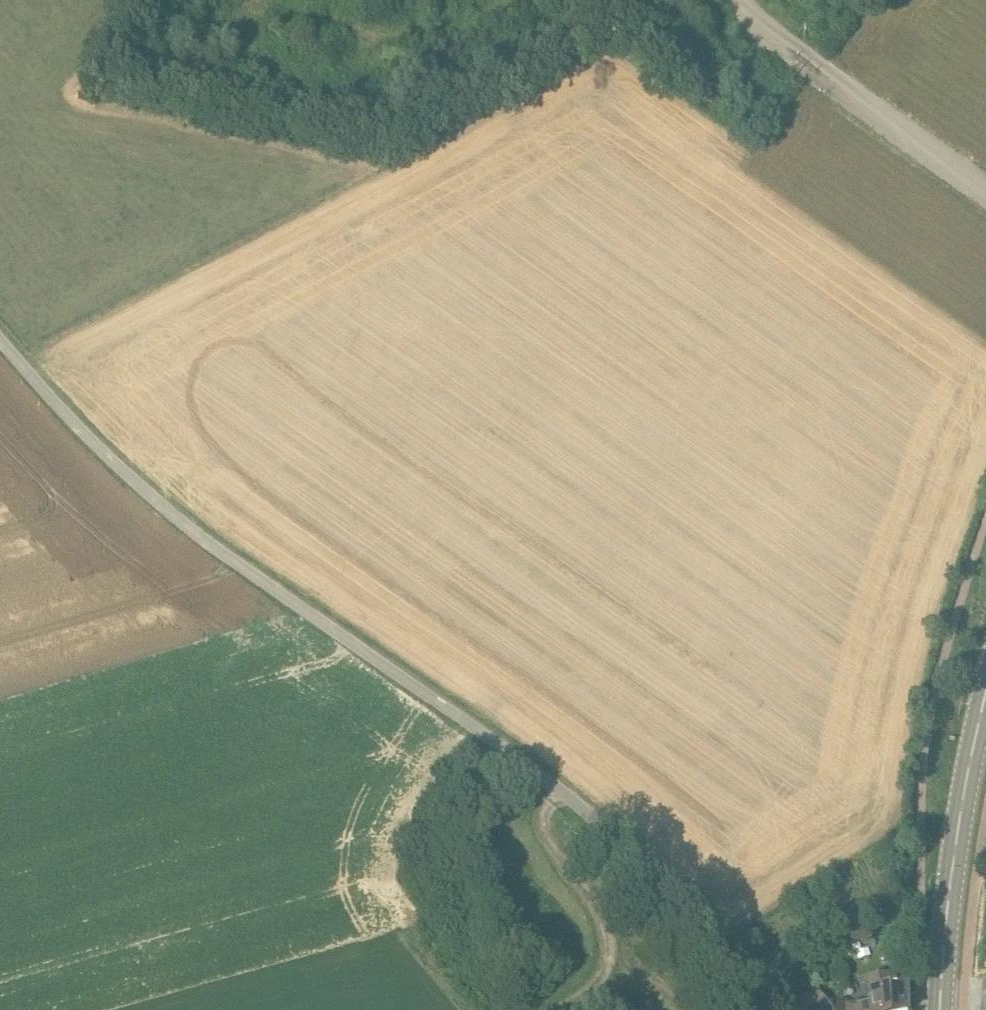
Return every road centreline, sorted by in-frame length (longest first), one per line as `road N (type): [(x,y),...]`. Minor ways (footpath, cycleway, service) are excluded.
road 1 (track): [(771,1009),(606,829),(216,547),(120,468),(0,338)]
road 2 (tertiary): [(941,1009),(953,875),(985,701)]

